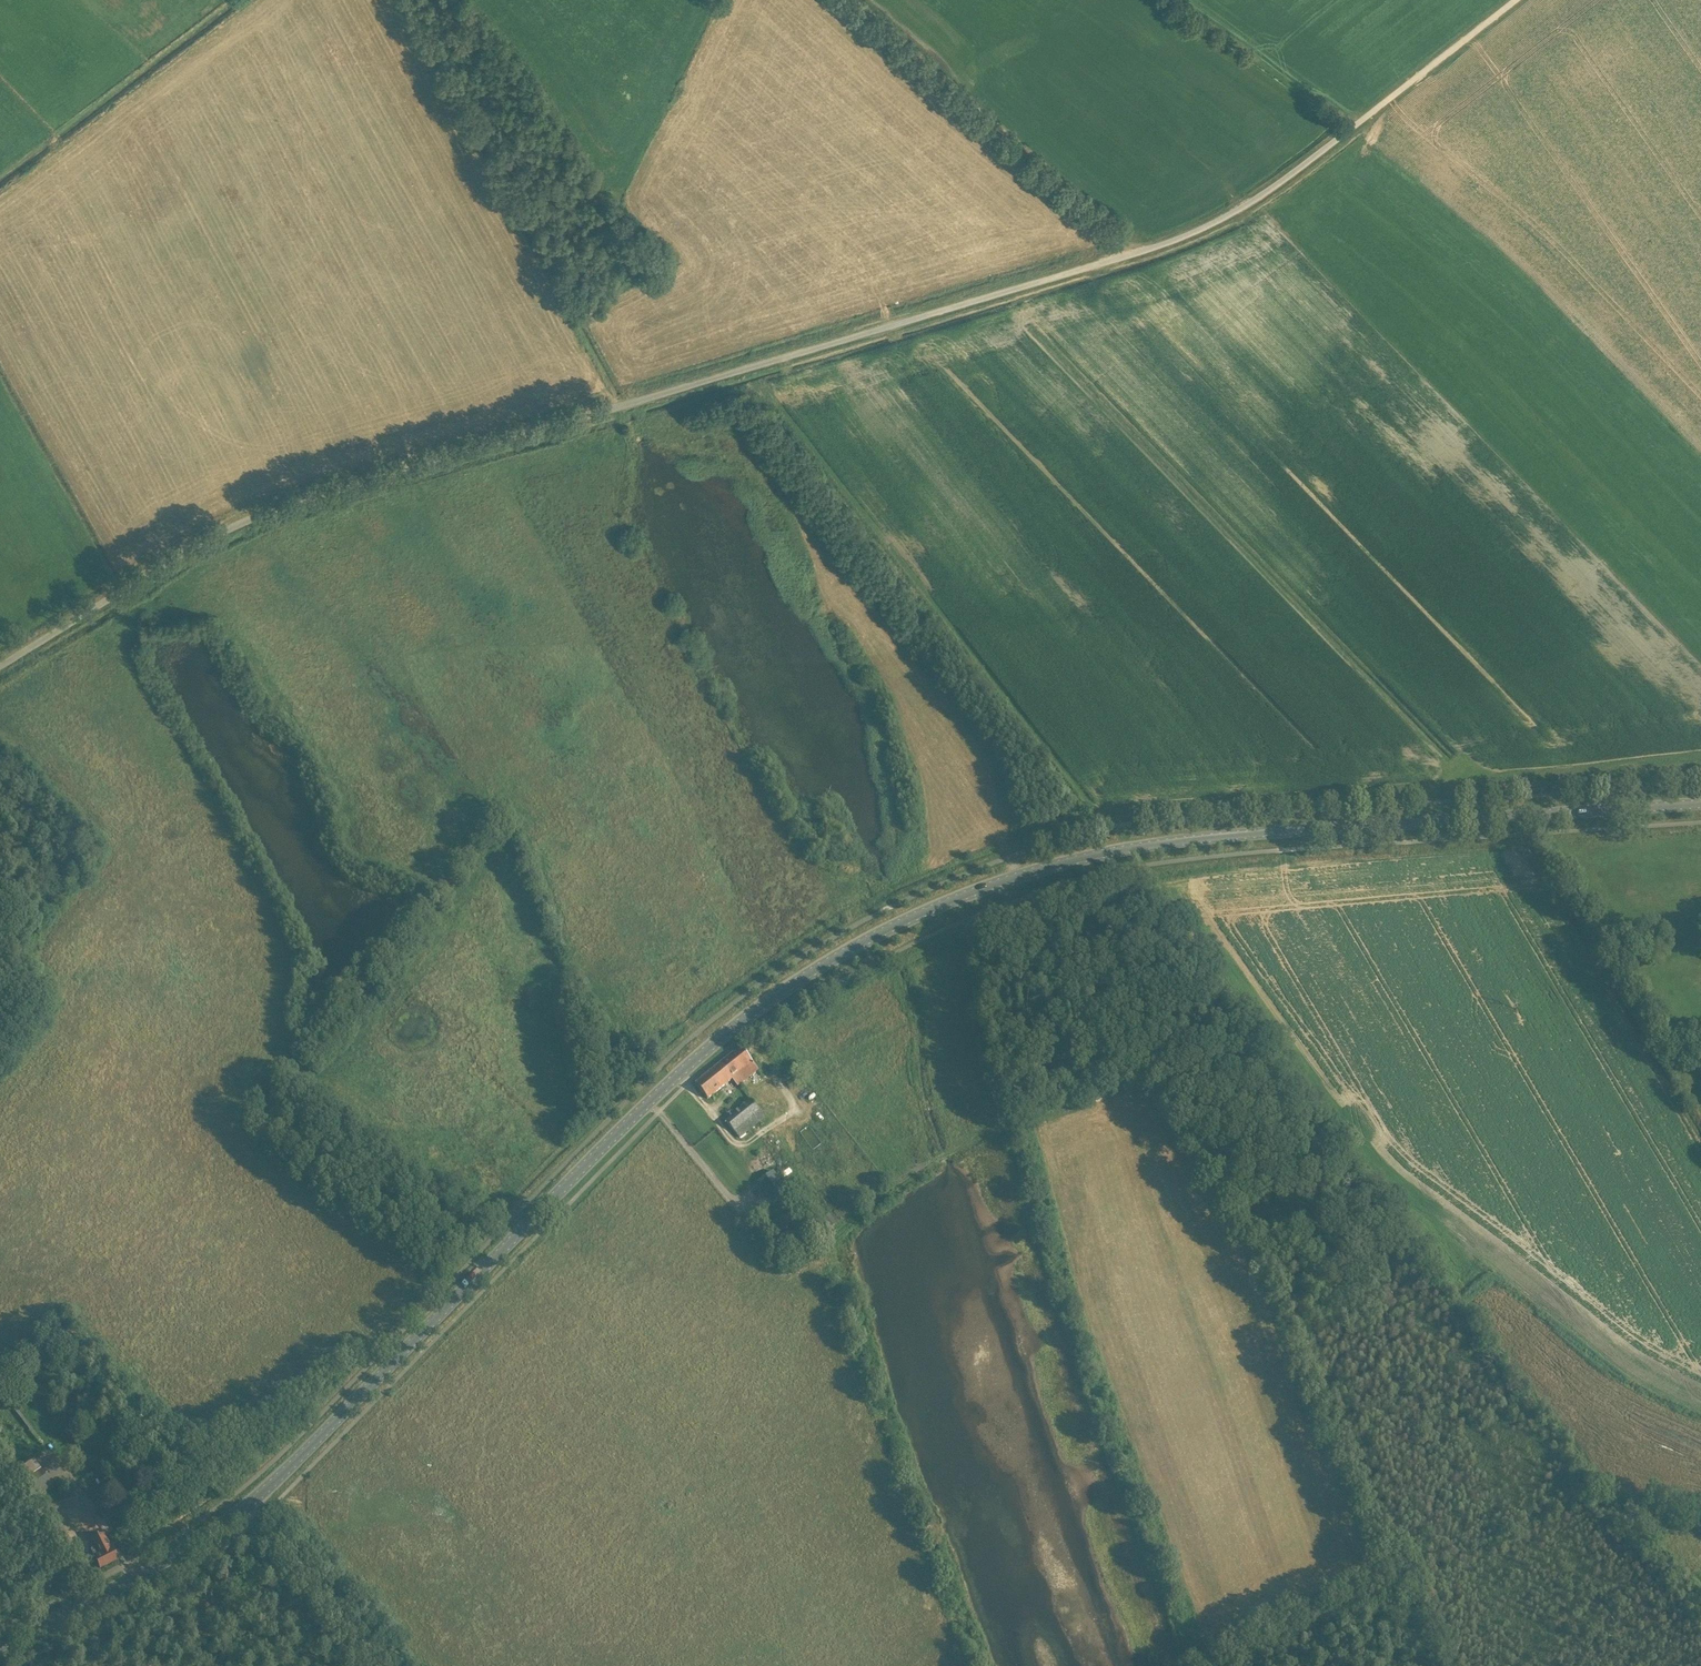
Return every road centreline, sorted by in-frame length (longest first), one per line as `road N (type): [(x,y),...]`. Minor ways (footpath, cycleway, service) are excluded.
road 1 (secondary): [(0,1645),(235,1518),(684,1069),(816,968),(895,924),(1028,873),(1167,842),(1700,803)]
road 2 (unclassified): [(0,667),(217,533),(299,500),(1192,234),(1263,197),(1516,0)]
road 3 (track): [(235,1518),(257,1522),(293,1577),(374,1665)]

